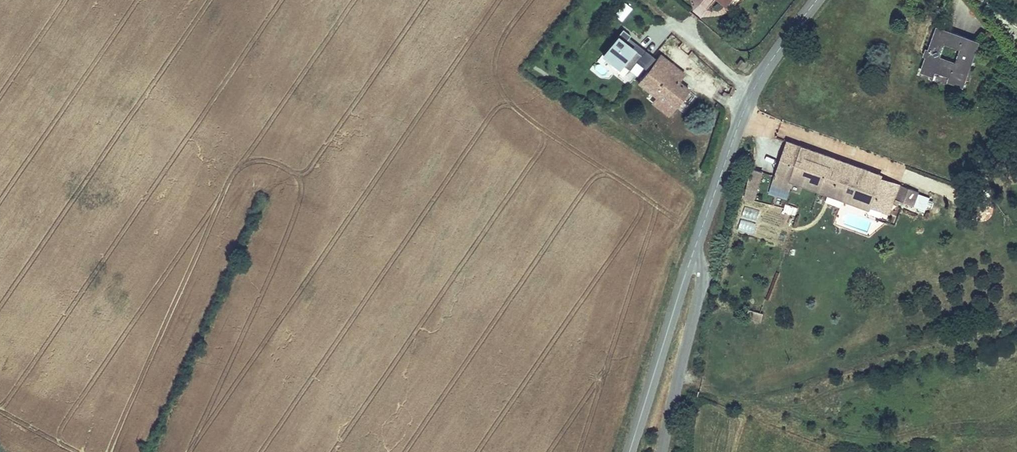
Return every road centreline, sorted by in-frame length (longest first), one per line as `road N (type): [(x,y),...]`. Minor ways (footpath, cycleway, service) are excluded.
road 1 (tertiary): [(691,260),(753,89),(816,0)]
road 2 (tertiary): [(629,451),(691,260)]
road 3 (unclassified): [(662,451),(701,286),(700,267),(691,260)]

